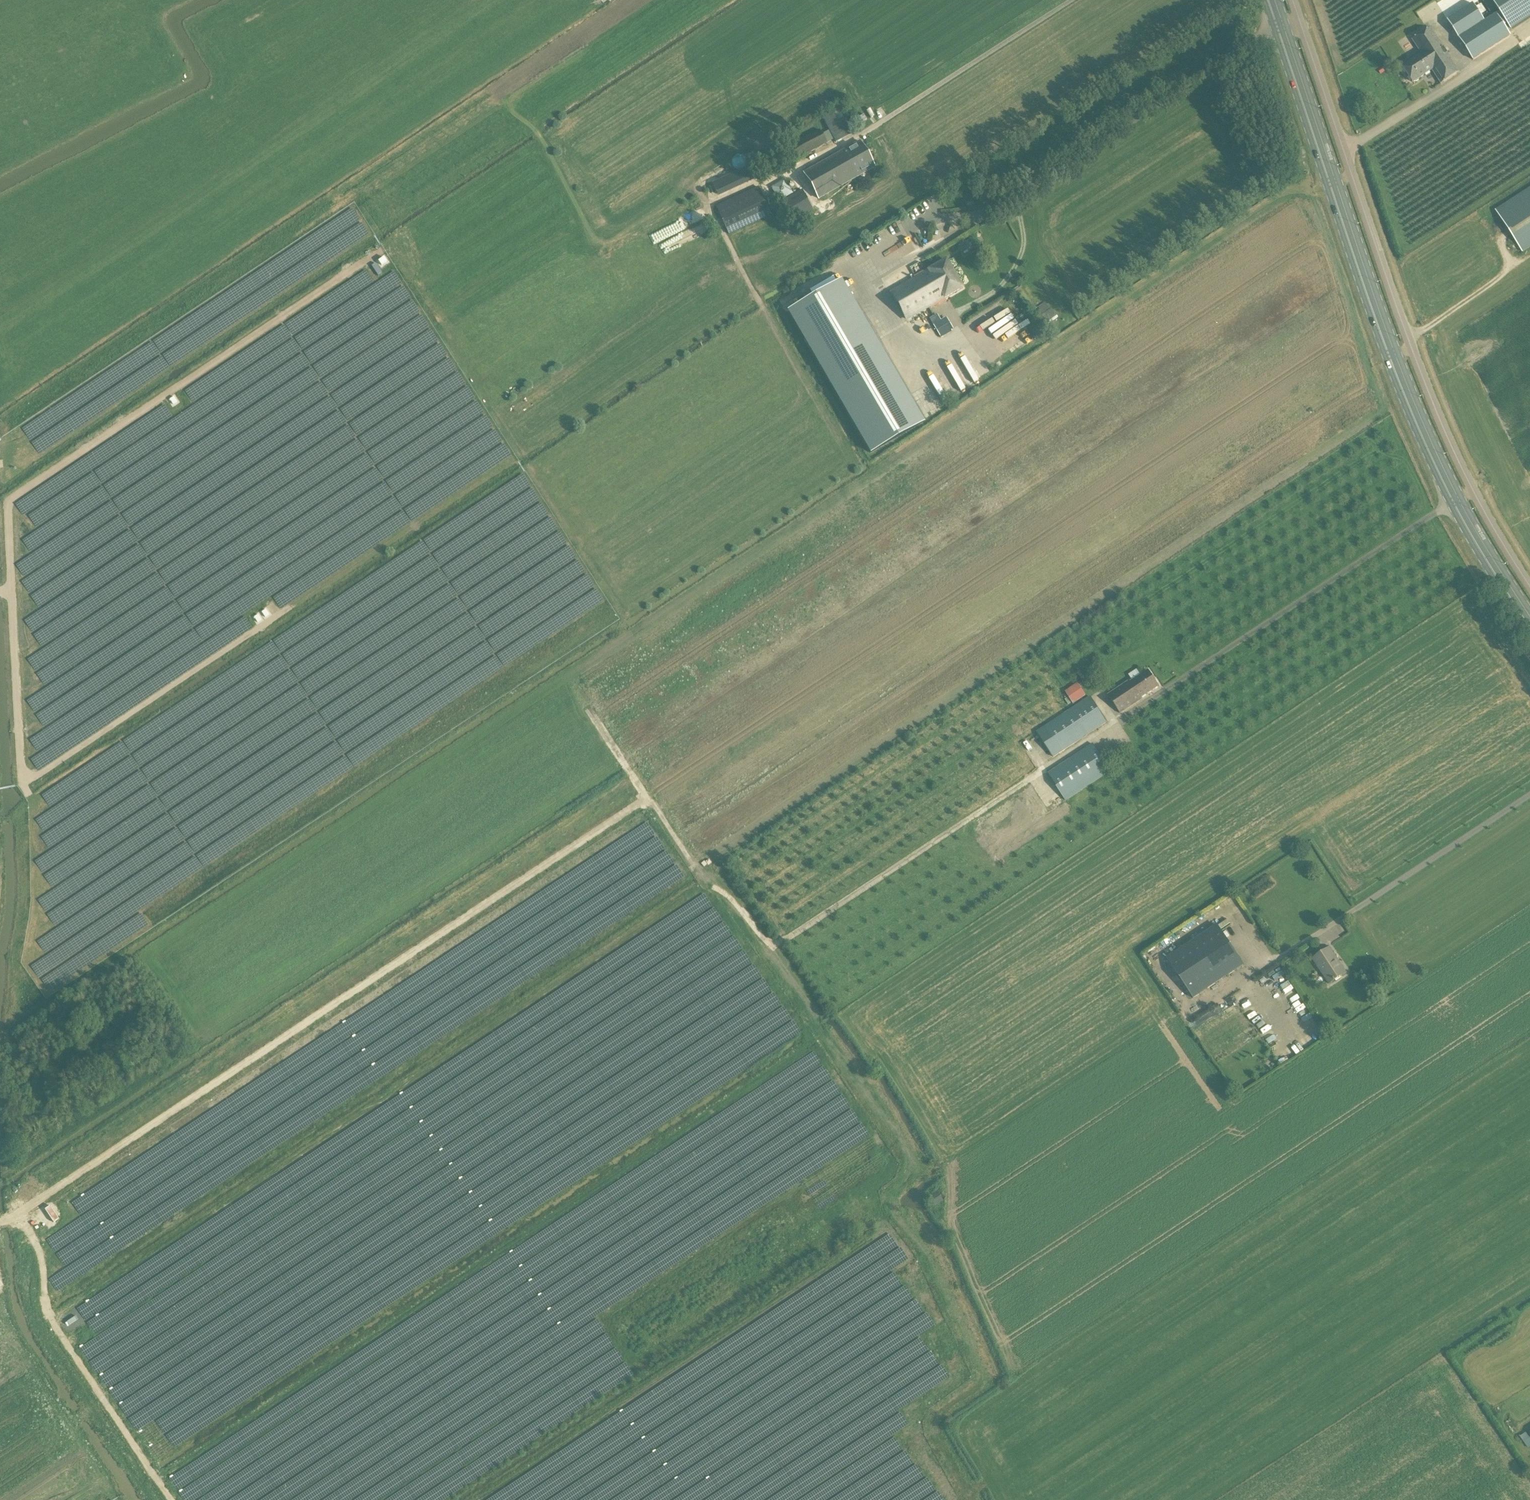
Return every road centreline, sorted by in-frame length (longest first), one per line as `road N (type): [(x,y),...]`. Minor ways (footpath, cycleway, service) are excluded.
road 1 (primary): [(1529,624),(1435,461),(1269,0)]
road 2 (unclassified): [(1529,584),(1436,412),(1296,0)]
road 3 (track): [(1118,720),(784,940)]

